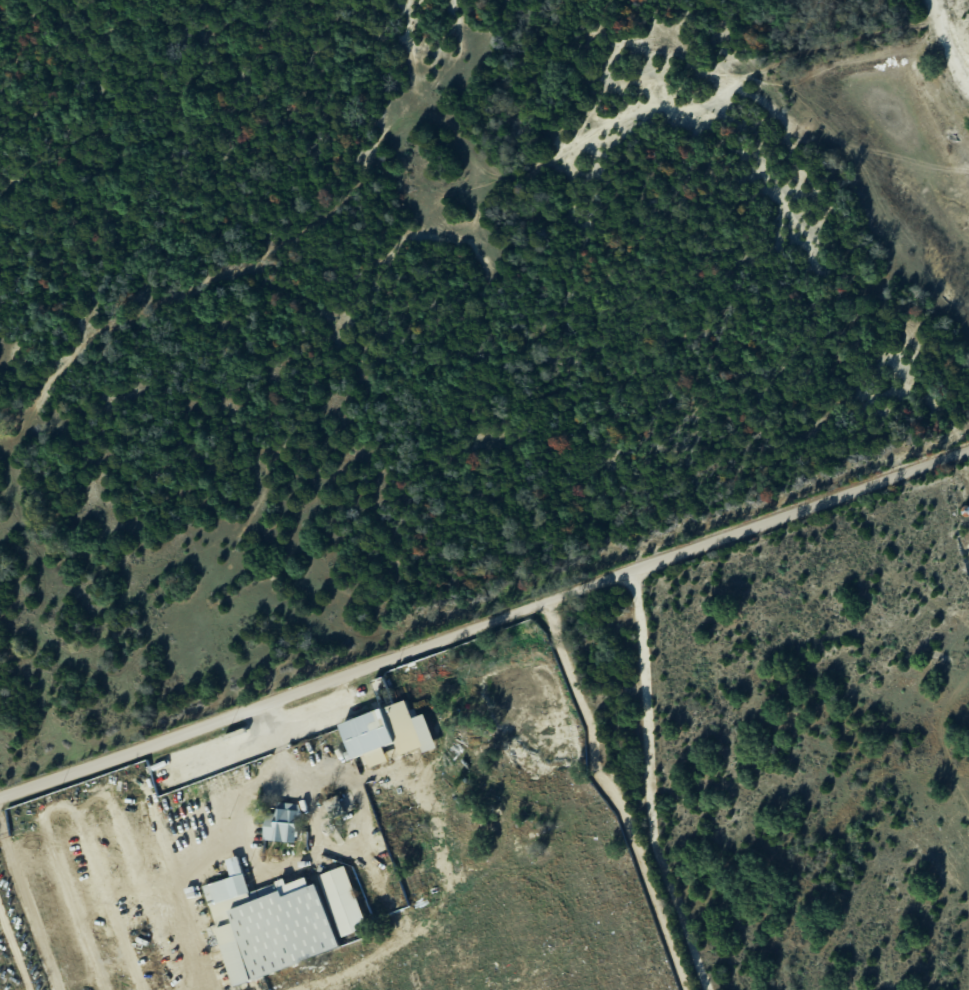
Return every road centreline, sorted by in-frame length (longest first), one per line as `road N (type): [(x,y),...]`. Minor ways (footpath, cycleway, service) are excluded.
road 1 (tertiary): [(968,449),(0,794)]

